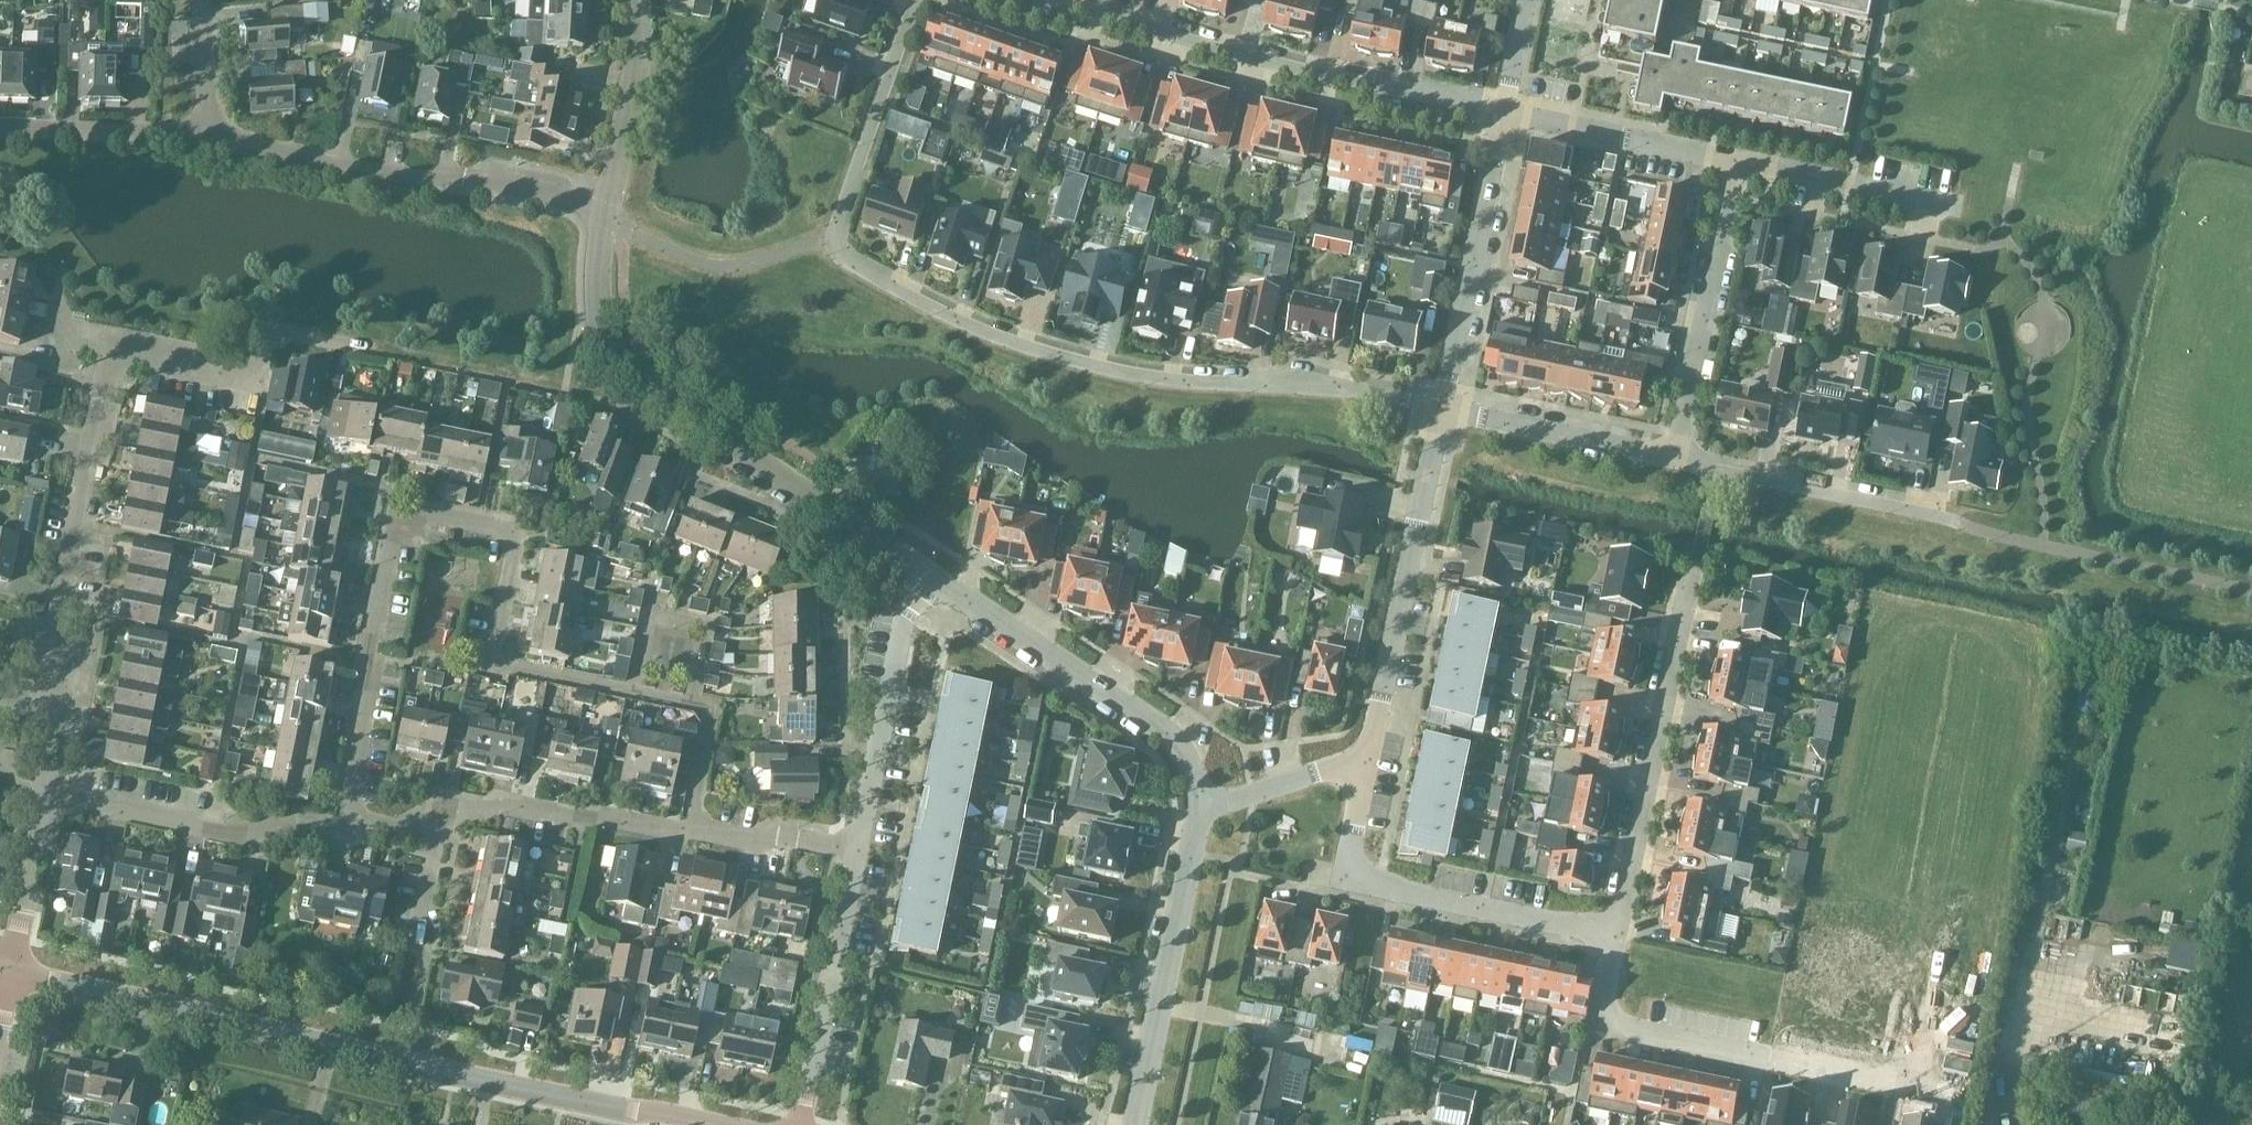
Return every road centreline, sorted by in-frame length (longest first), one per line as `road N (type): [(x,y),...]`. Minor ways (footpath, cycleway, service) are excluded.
road 1 (residential): [(692,835),(714,722),(708,713),(492,661),(487,645),(512,545),(496,522),(409,512),(392,530),(333,829)]
road 2 (residential): [(1443,410),(1360,394),(1112,374),(995,342),(842,262),(837,240),(924,0)]
road 3 (residential): [(730,1124),(420,1069),(11,970)]
road 4 (residential): [(916,573),(654,401),(615,367),(601,312),(602,214)]
road 5 (residential): [(1506,118),(1236,54),(1051,0)]
road 6 (residential): [(49,644),(108,392),(129,367),(252,370)]
road 7 (residential): [(1620,936),(1379,887),(1349,859),(1359,800),(1346,765)]
road 8 (residential): [(1620,936),(1699,561)]
road 9 (residential): [(916,573),(1170,735),(1191,767),(1198,806)]
road 10 (residential): [(1346,765),(1372,738),(1443,410)]
road 11 (residential): [(333,829),(399,826),(436,798),(692,835)]
road 12 (residential): [(1198,806),(1135,1124)]
road 13 (residential): [(1678,461),(1734,166)]
road 14 (residential): [(1443,410),(1506,118)]
road 15 (residential): [(44,794),(225,831),(333,829)]
road 16 (residential): [(854,851),(916,573)]
road 17 (residential): [(798,1124),(854,851)]
road 18 (residential): [(1948,519),(1678,461)]
road 19 (residential): [(462,178),(403,179),(210,136)]
road 20 (residential): [(1764,1059),(1606,1024),(1620,936)]
road 21 (residential): [(1678,461),(1443,410)]
road 22 (residential): [(1734,166),(1506,118)]
road 23 (residential): [(602,214),(639,59),(634,0)]
road 24 (residential): [(210,136),(0,130)]
road 25 (residential): [(1931,209),(1734,166)]
road 26 (residential): [(1934,1093),(1764,1059)]
road 27 (residential): [(1198,806),(1346,765)]
road 28 (residential): [(44,794),(51,751),(49,644)]
road 29 (residential): [(602,214),(462,178)]
road 30 (residential): [(1506,118),(1531,0)]

